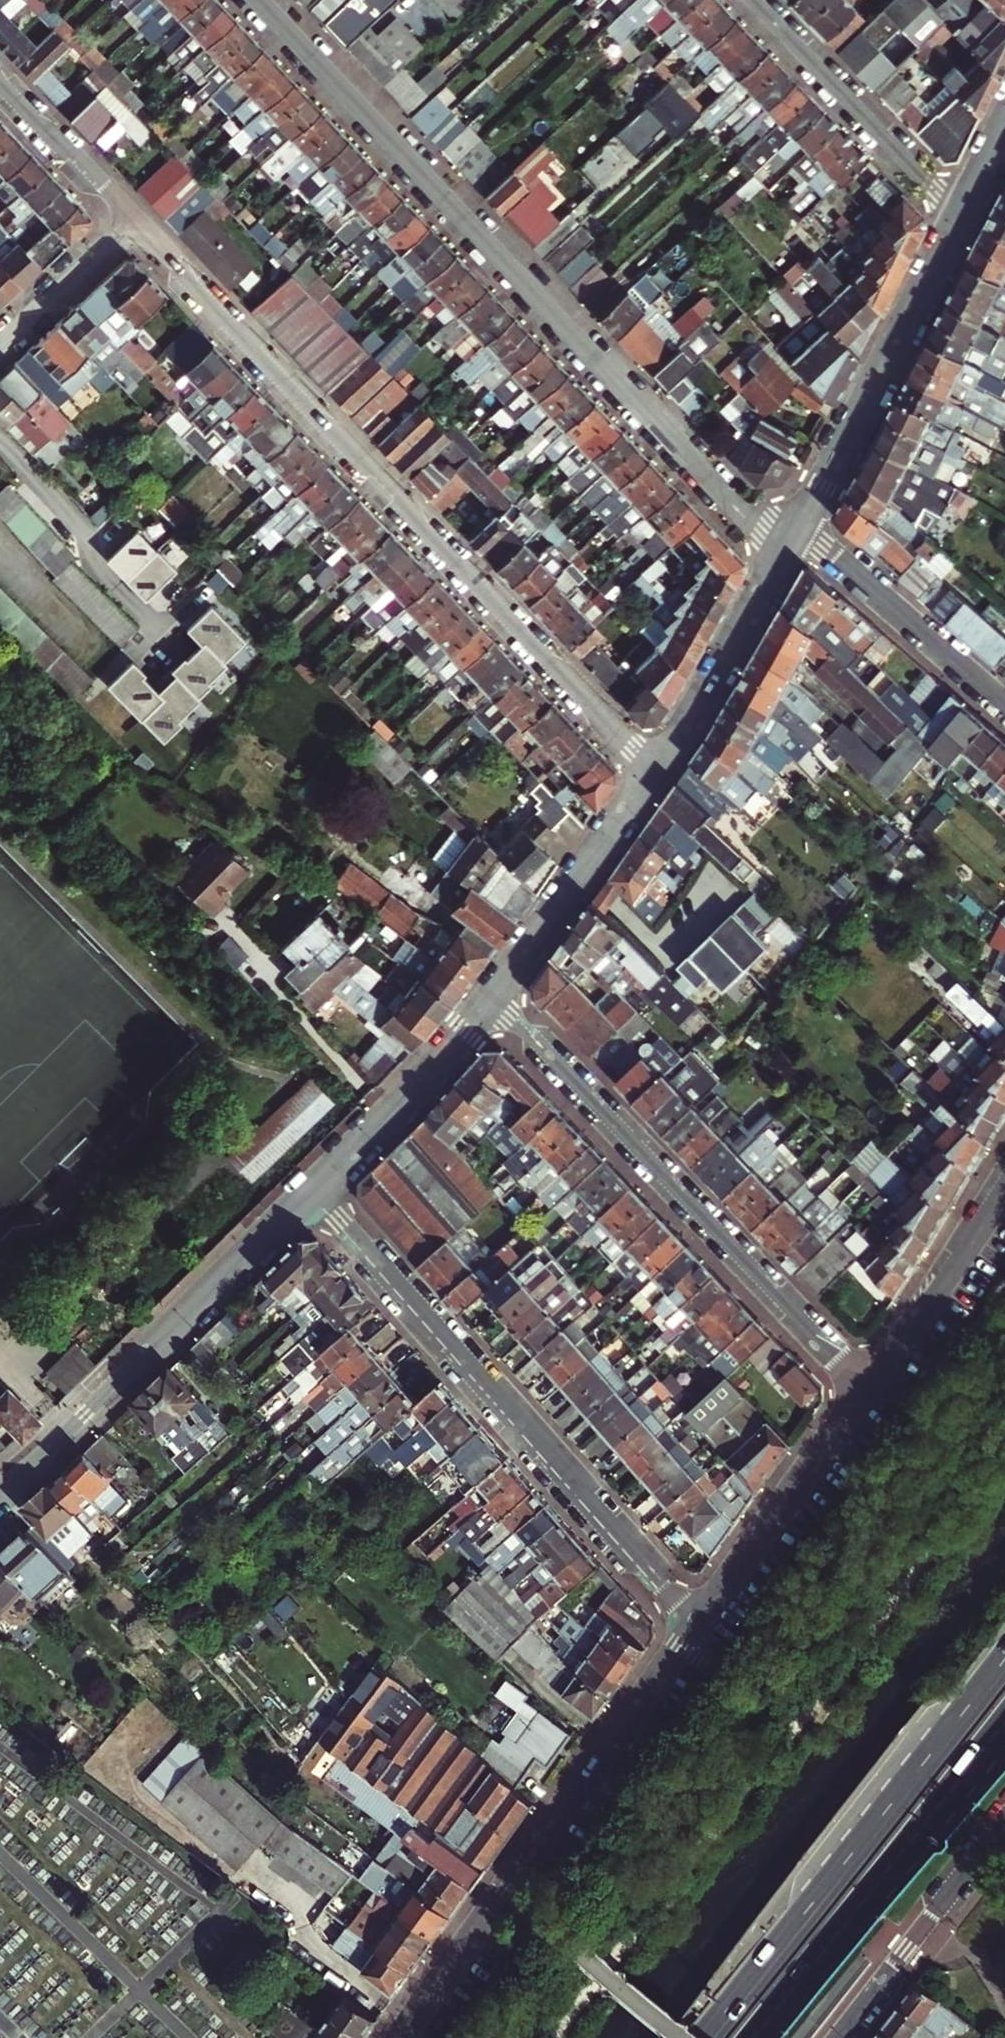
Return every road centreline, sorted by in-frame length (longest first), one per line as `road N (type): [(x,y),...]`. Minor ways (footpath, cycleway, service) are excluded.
road 1 (residential): [(783,556),(260,0)]
road 2 (residential): [(131,219),(655,772)]
road 3 (residential): [(700,1625),(316,1191)]
road 4 (residential): [(494,1000),(868,1389)]
road 5 (tertiary): [(400,2037),(700,1625)]
road 6 (trunk): [(1004,1658),(703,2037)]
road 7 (tertiary): [(316,1191),(0,1491)]
road 8 (tertiary): [(962,214),(799,527)]
road 9 (trunk): [(796,1984),(1004,1719)]
road 10 (trunk): [(796,1984),(1004,1747)]
road 11 (residential): [(750,0),(962,214)]
road 12 (tertiary): [(700,1625),(868,1389)]
road 13 (tertiary): [(655,772),(494,1000)]
road 14 (residential): [(799,527),(1004,704)]
road 15 (residential): [(837,2037),(1004,1824)]
road 16 (tertiary): [(494,1000),(316,1191)]
road 17 (tertiary): [(783,556),(655,772)]
road 18 (tertiary): [(868,1389),(1004,1193)]
road 19 (residential): [(0,82),(131,219)]
road 20 (residential): [(0,345),(131,219)]

